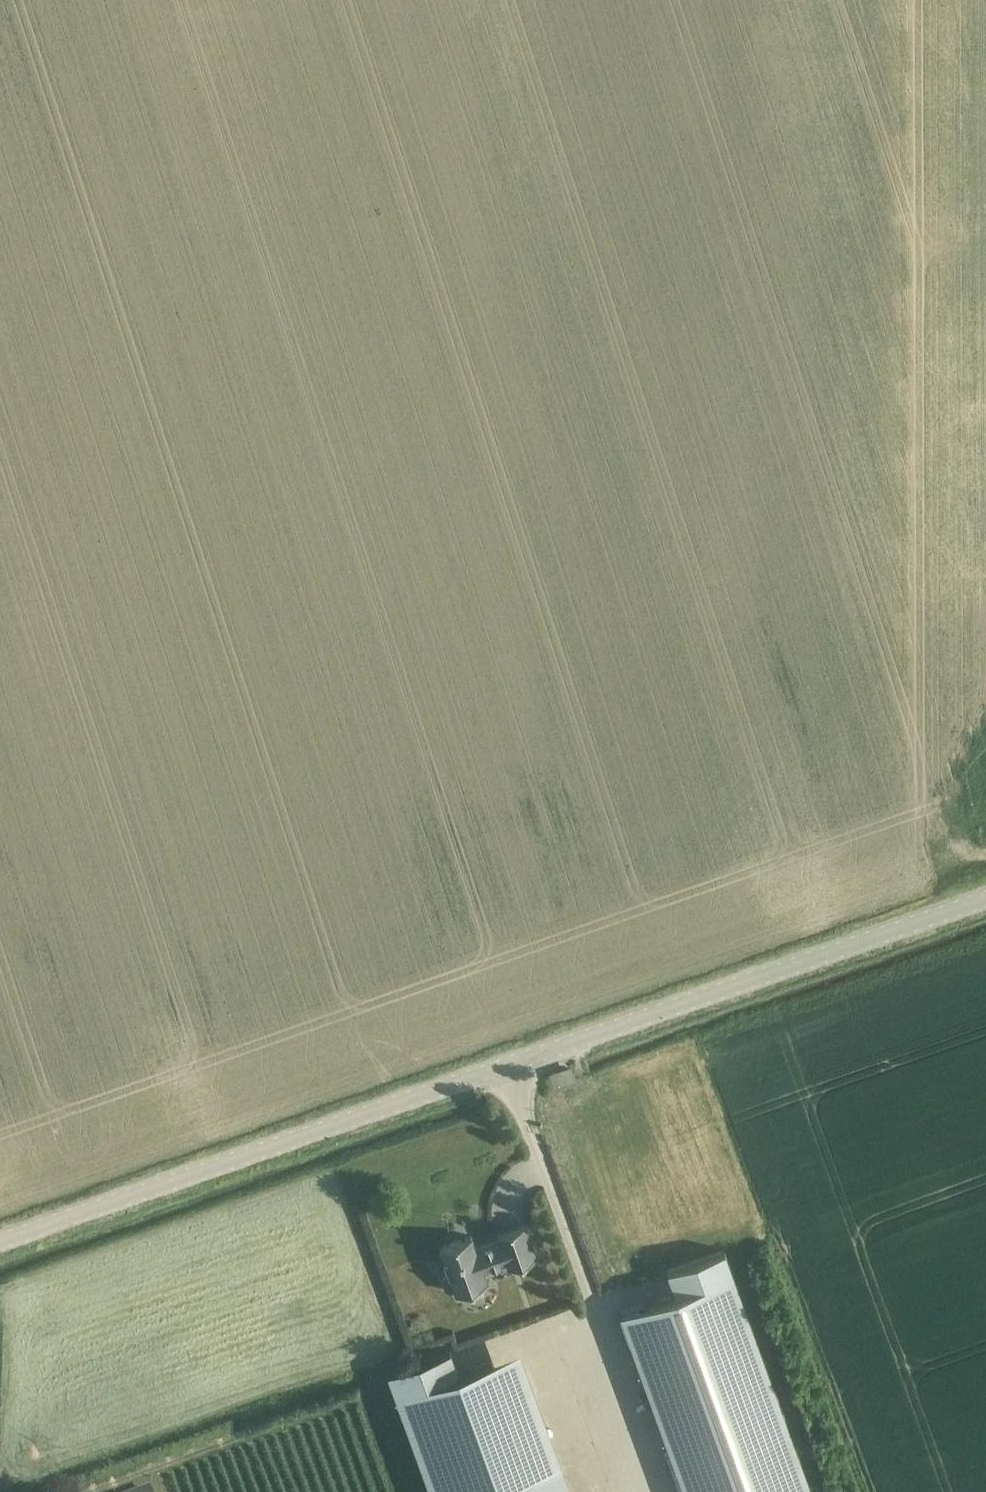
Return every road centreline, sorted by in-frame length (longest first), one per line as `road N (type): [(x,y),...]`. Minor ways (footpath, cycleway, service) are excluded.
road 1 (tertiary): [(0,1241),(985,899)]

